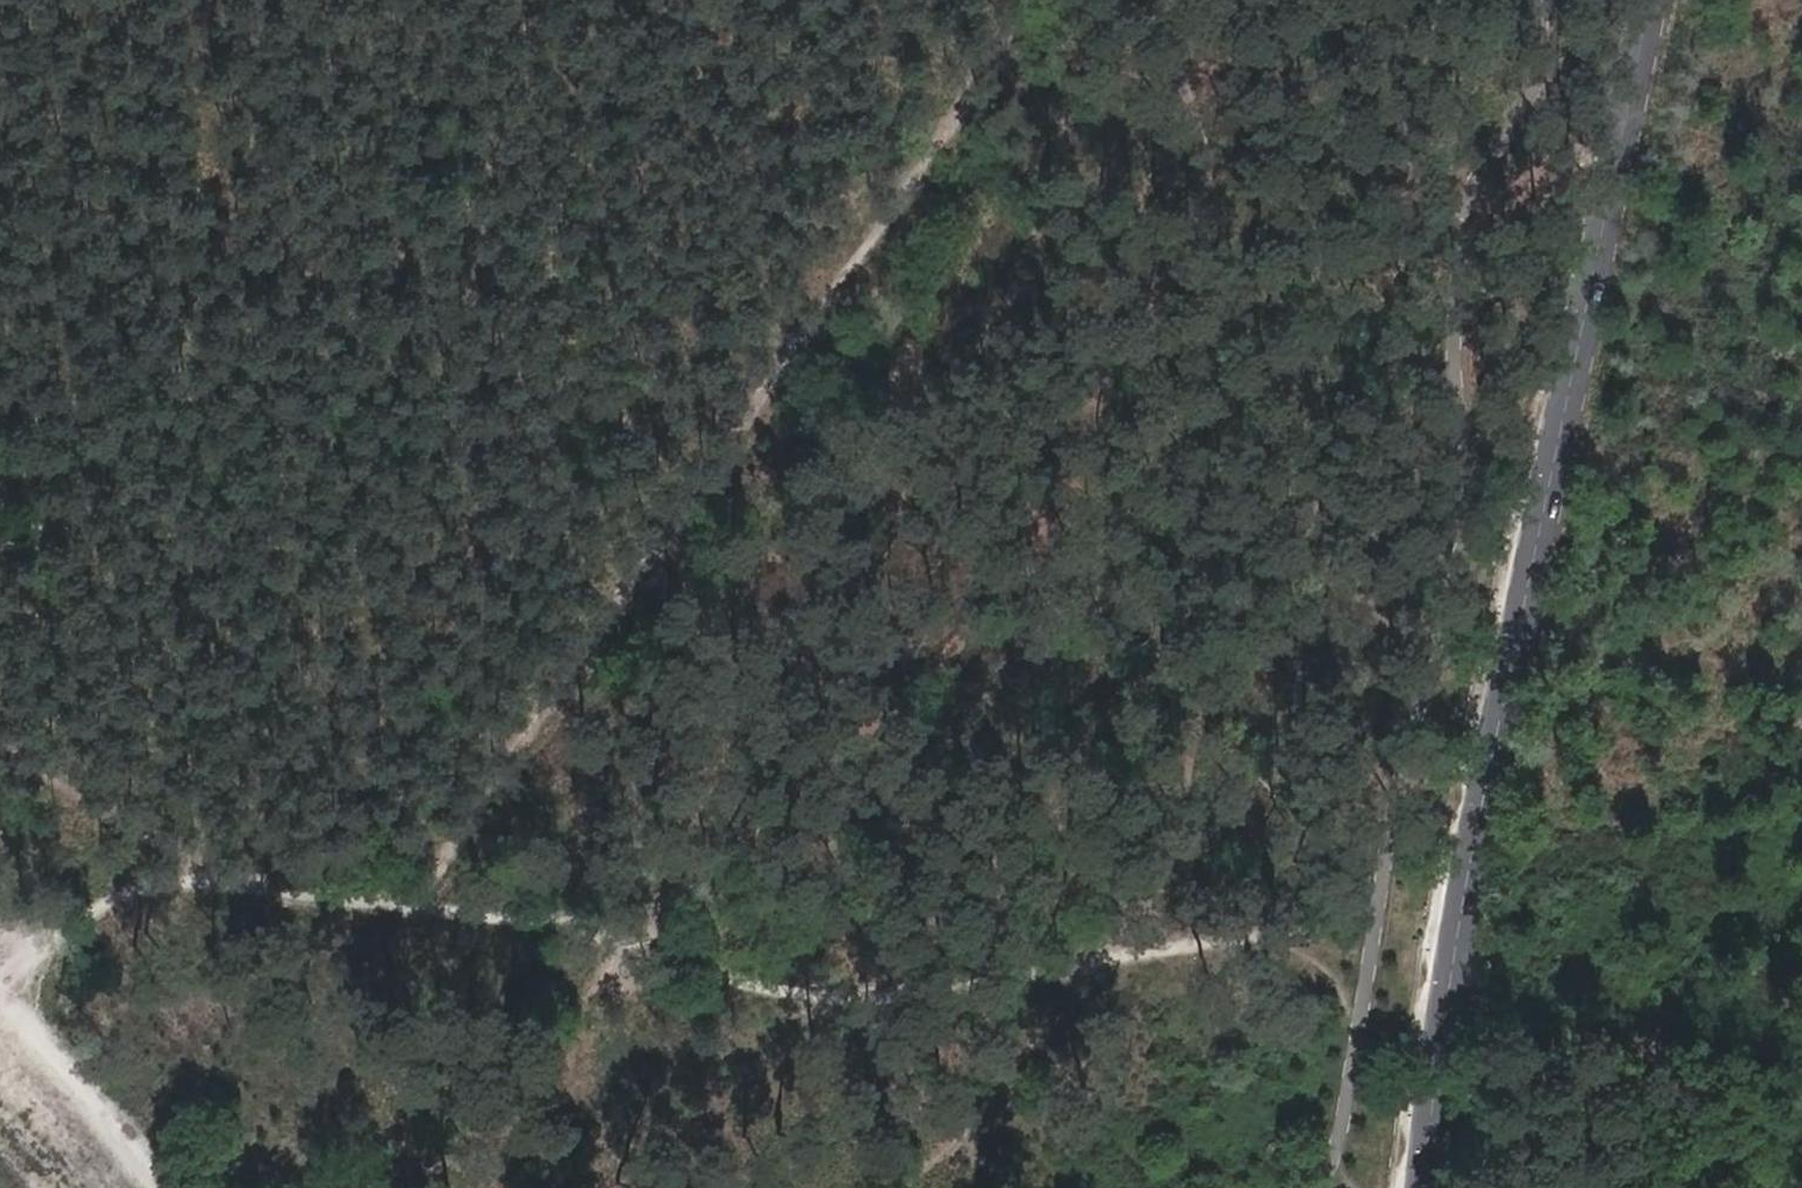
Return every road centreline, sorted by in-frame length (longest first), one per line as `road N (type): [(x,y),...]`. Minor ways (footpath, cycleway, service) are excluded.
road 1 (unclassified): [(1659,0),(1461,910),(1423,1187)]
road 2 (track): [(176,1187),(0,997)]

